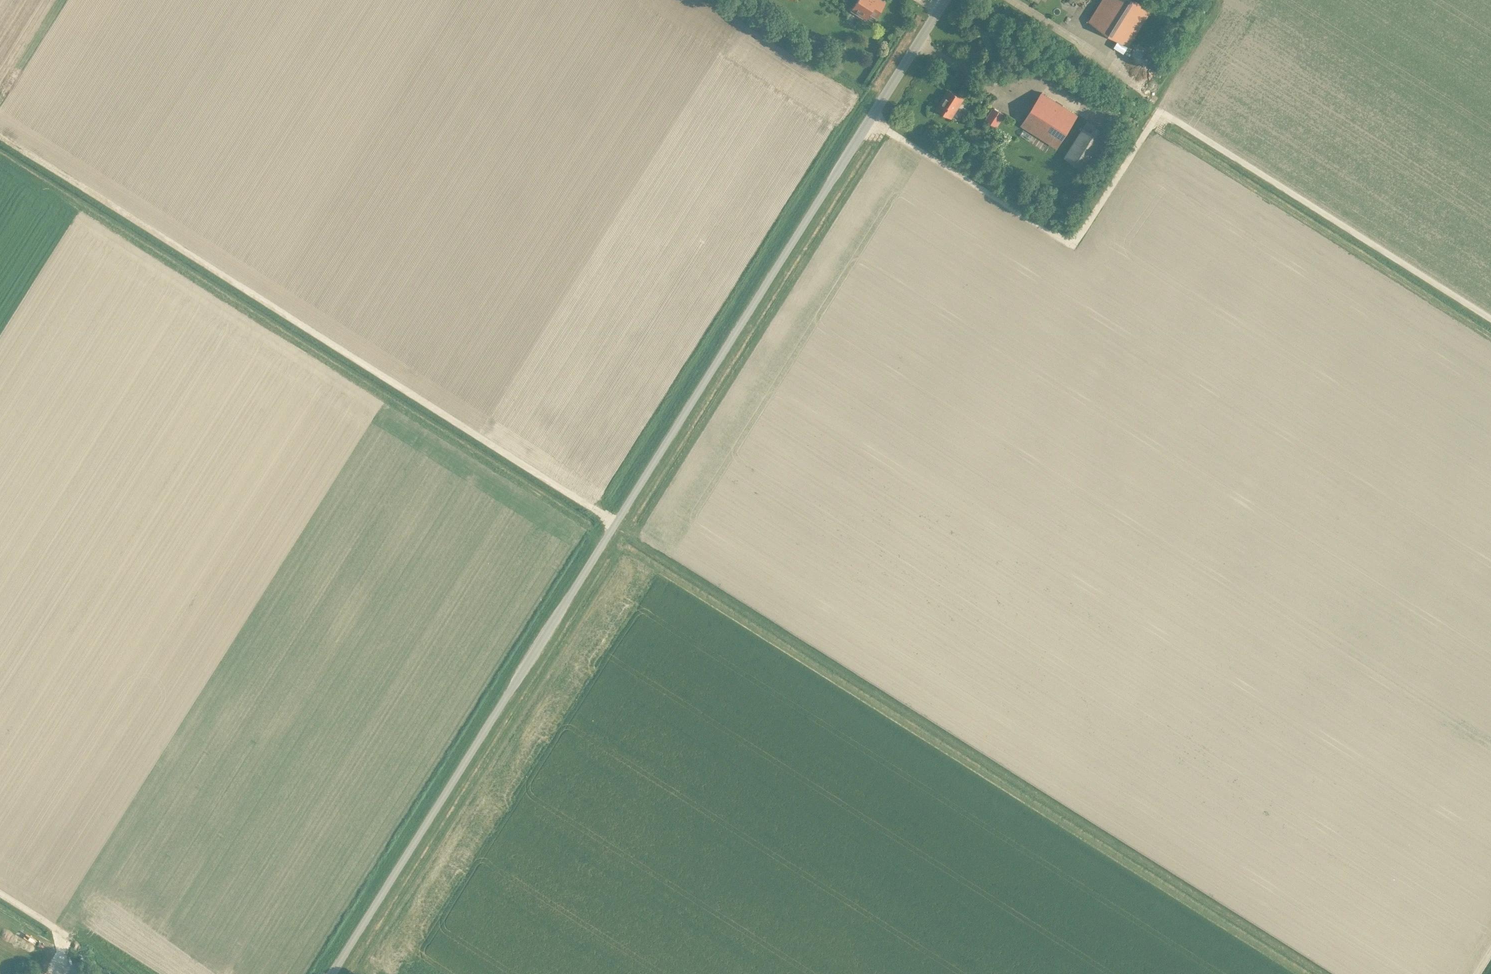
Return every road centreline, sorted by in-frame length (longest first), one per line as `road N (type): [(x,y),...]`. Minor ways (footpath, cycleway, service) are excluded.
road 1 (unclassified): [(336,973),(945,0)]
road 2 (track): [(870,119),(1067,236),(1085,227),(1153,117),(1164,113),(1490,318)]
road 3 (track): [(0,136),(621,525)]

